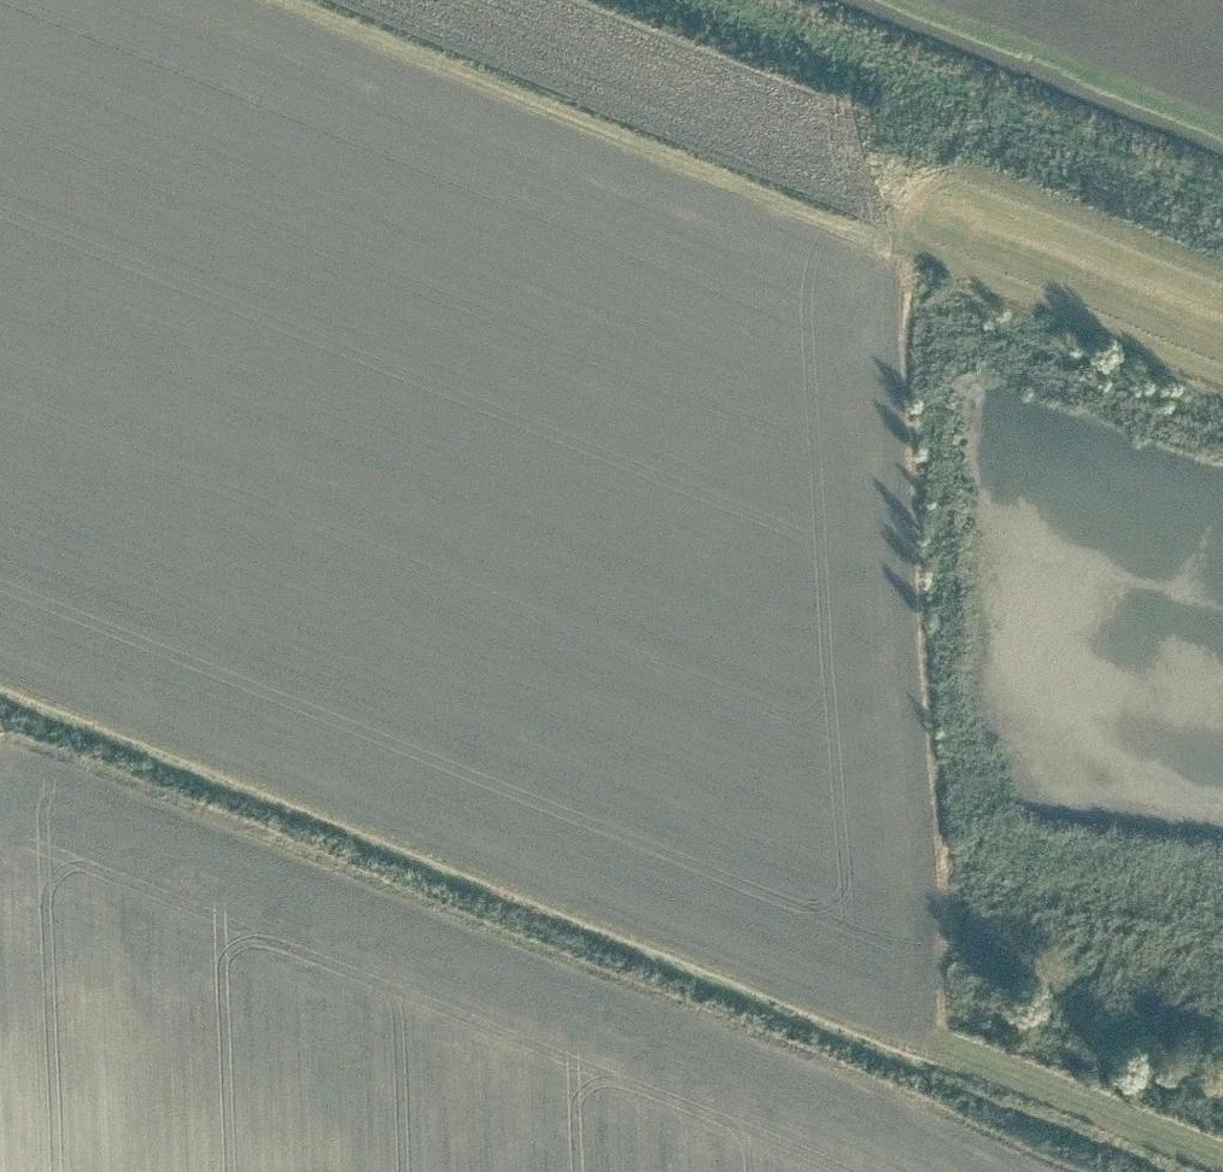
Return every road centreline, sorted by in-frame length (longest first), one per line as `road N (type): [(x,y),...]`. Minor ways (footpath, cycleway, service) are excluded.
road 1 (track): [(1222,1150),(950,1051)]

